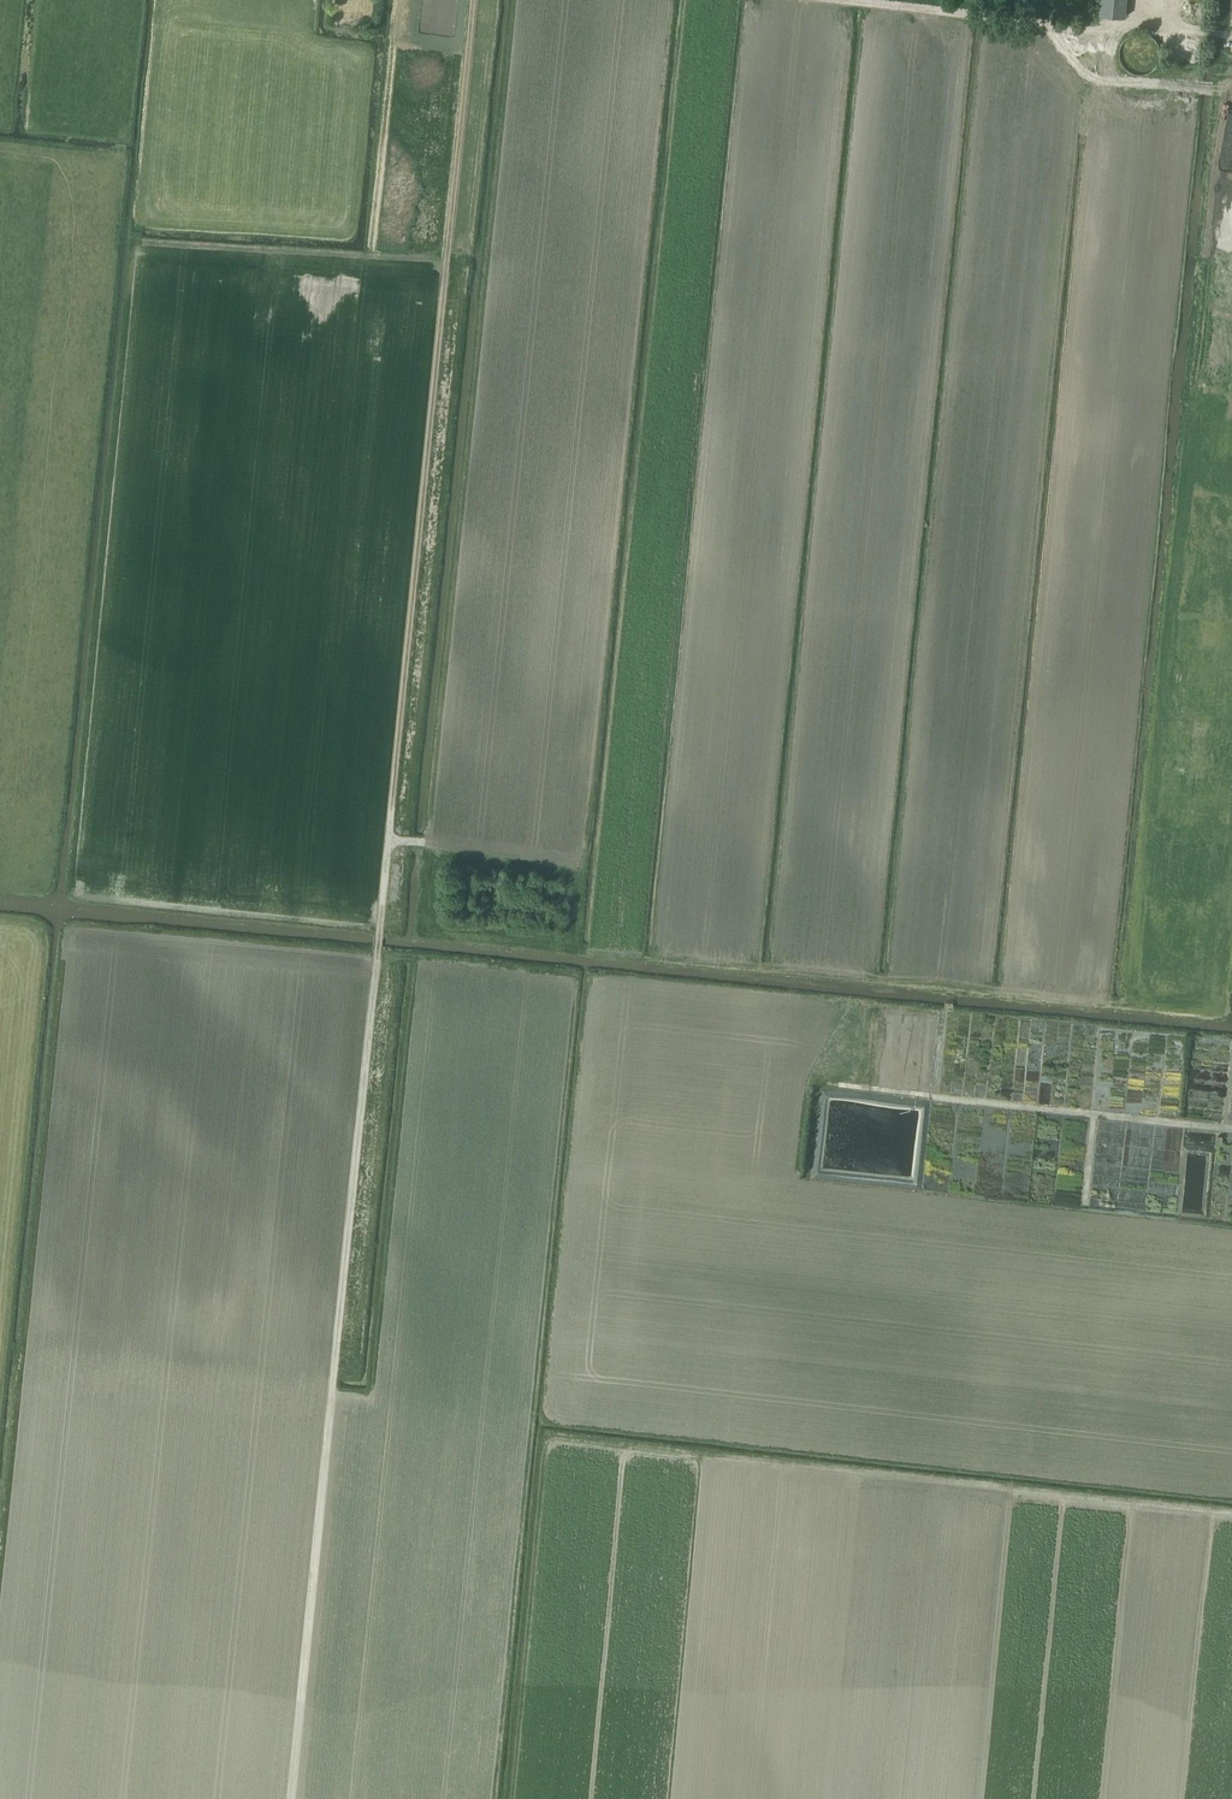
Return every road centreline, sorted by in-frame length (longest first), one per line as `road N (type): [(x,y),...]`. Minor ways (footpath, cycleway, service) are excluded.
road 1 (track): [(291,1798),(472,0)]
road 2 (track): [(1231,1515),(750,1462)]
road 3 (track): [(1131,24),(1107,30),(830,0)]
road 4 (track): [(1231,35),(1131,24),(1134,0)]

